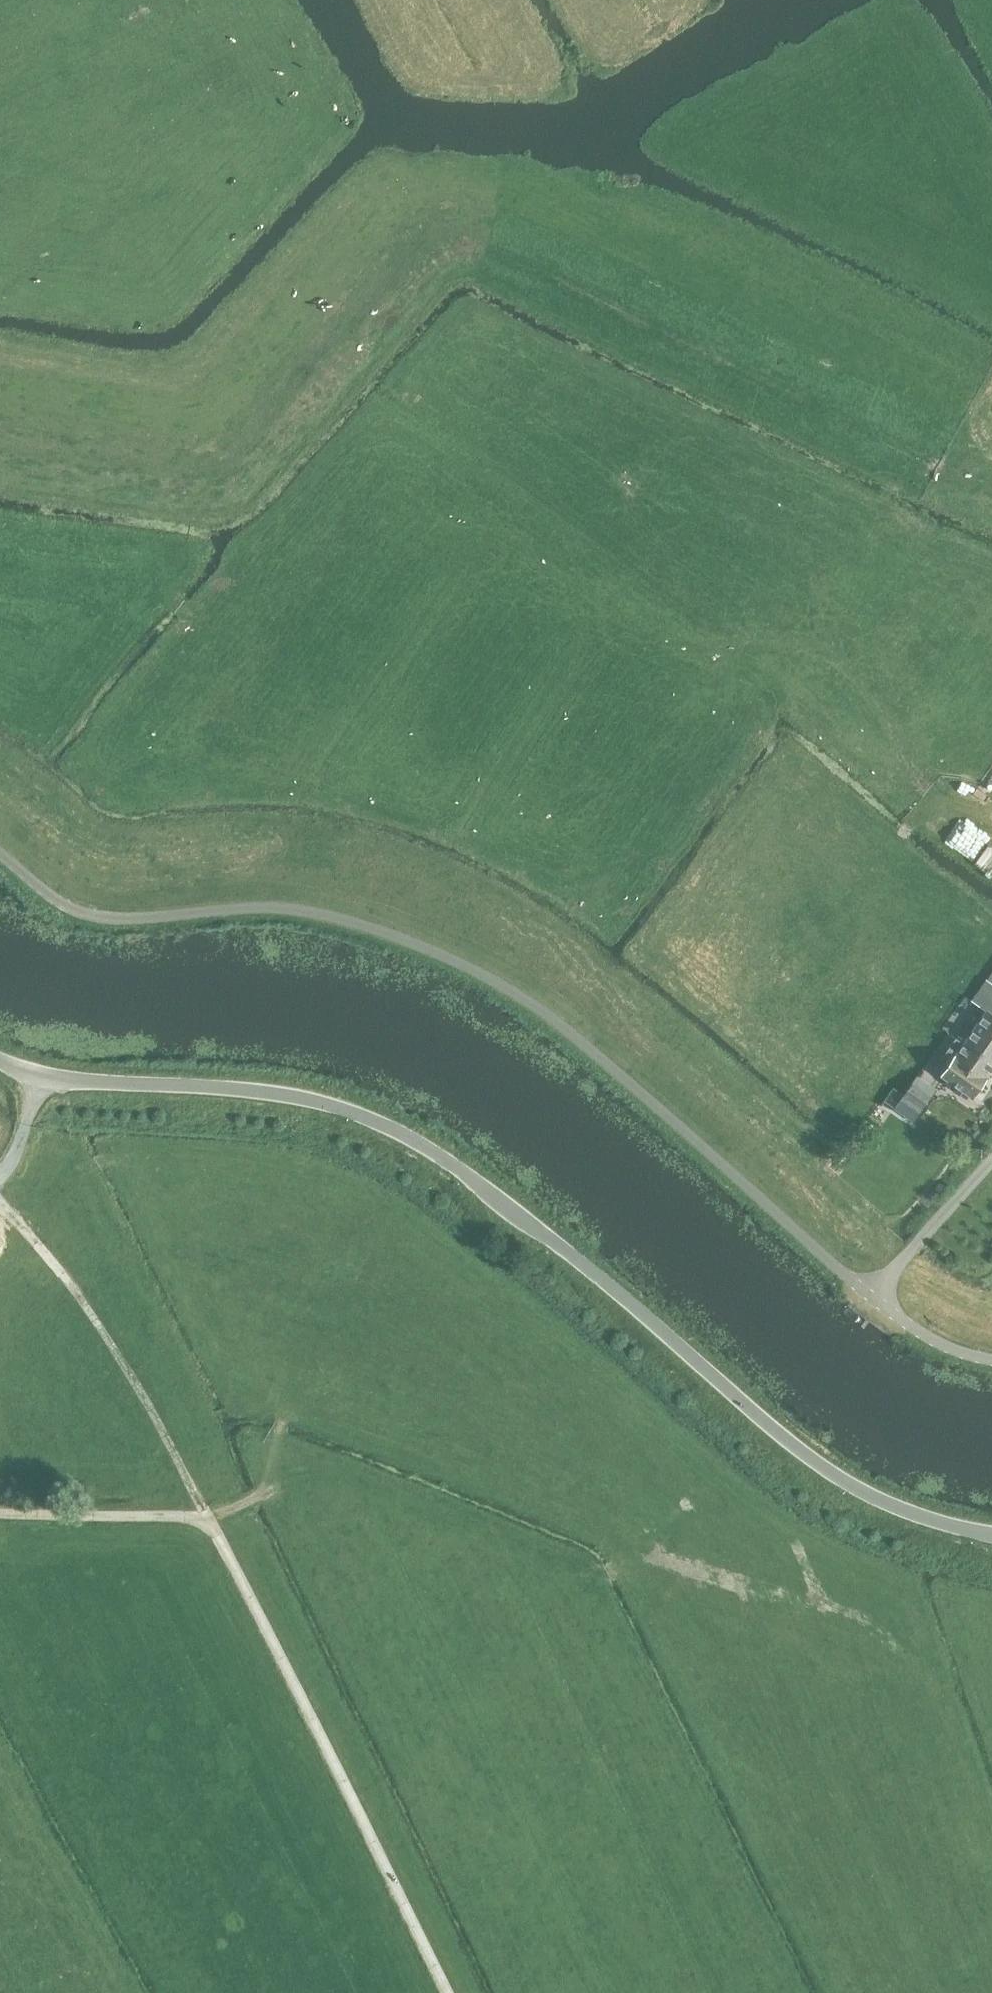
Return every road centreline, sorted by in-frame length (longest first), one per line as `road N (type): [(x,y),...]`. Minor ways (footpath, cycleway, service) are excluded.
road 1 (unclassified): [(991,1358),(946,1347),(878,1301),(619,1071),(507,986),(401,938),(281,908),(105,918),(57,903),(0,857)]
road 2 (unclassified): [(991,1534),(891,1510),(761,1426),(503,1198),(398,1125),(312,1094),(52,1079),(0,1059)]
road 3 (track): [(445,1992),(122,1351),(0,1213)]
road 4 (track): [(0,1512),(209,1520)]
road 5 (track): [(991,1164),(910,1252),(878,1301)]

